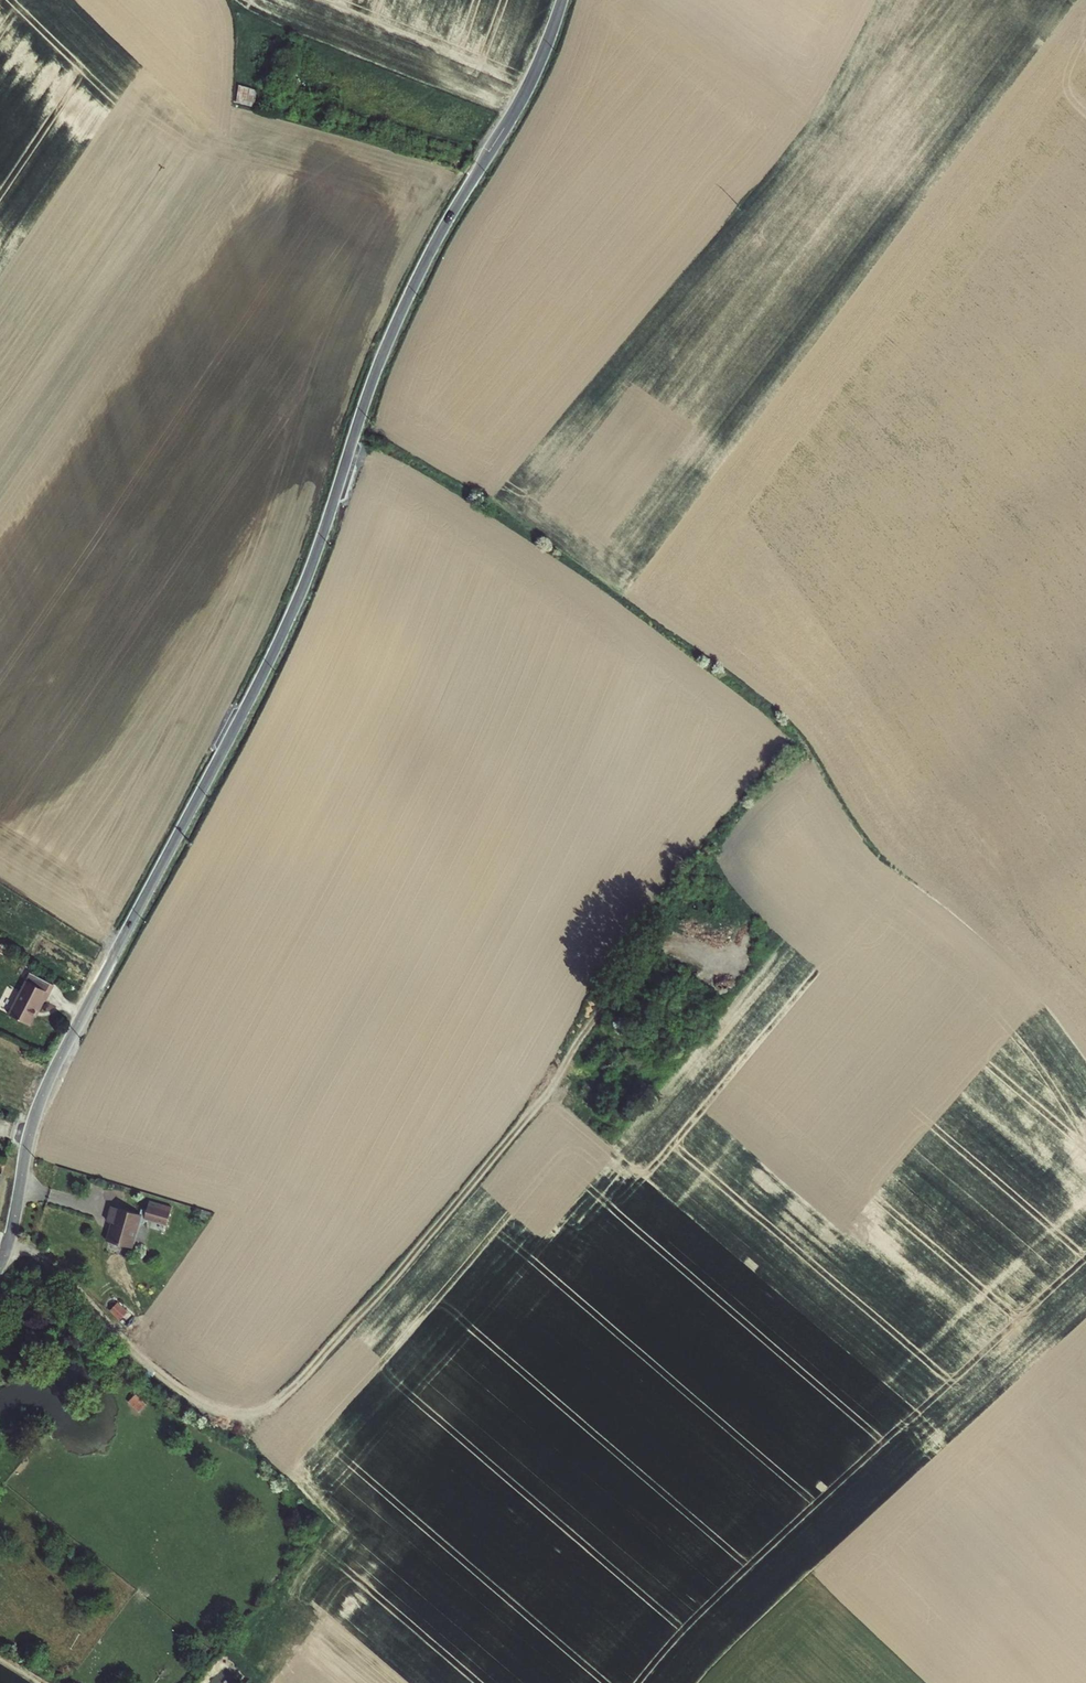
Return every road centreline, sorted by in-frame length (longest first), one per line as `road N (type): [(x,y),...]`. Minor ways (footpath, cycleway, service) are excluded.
road 1 (tertiary): [(0,1264),(37,1111),(279,639),(399,316),(533,77),(562,0)]
road 2 (track): [(9,1235),(184,1385),(257,1407),(281,1400),(536,1106),(623,972),(675,953),(697,954)]

